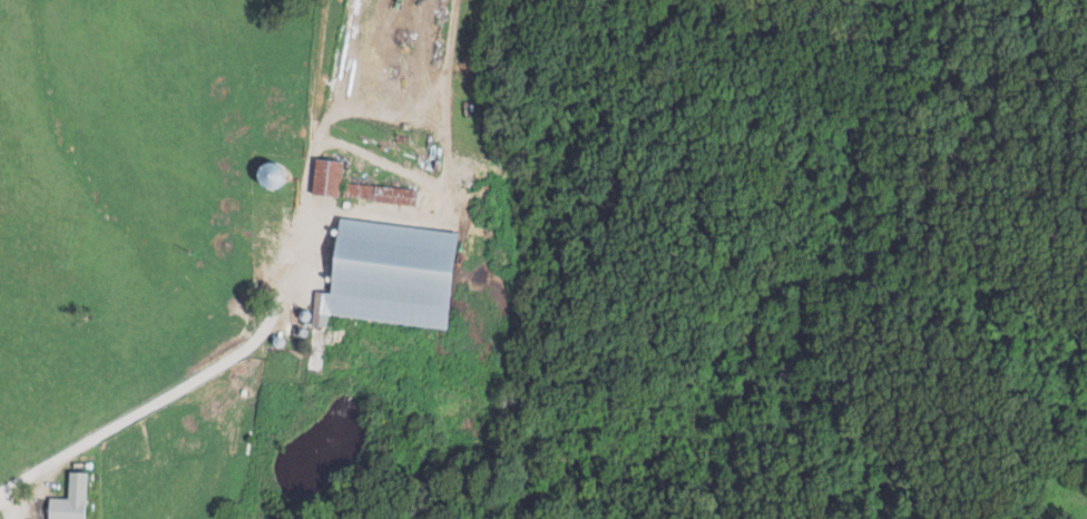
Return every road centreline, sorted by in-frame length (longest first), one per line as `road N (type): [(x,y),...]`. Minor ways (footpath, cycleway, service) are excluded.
road 1 (residential): [(326,0),(311,124),(310,199),(323,247),(313,271),(248,347),(0,493)]

